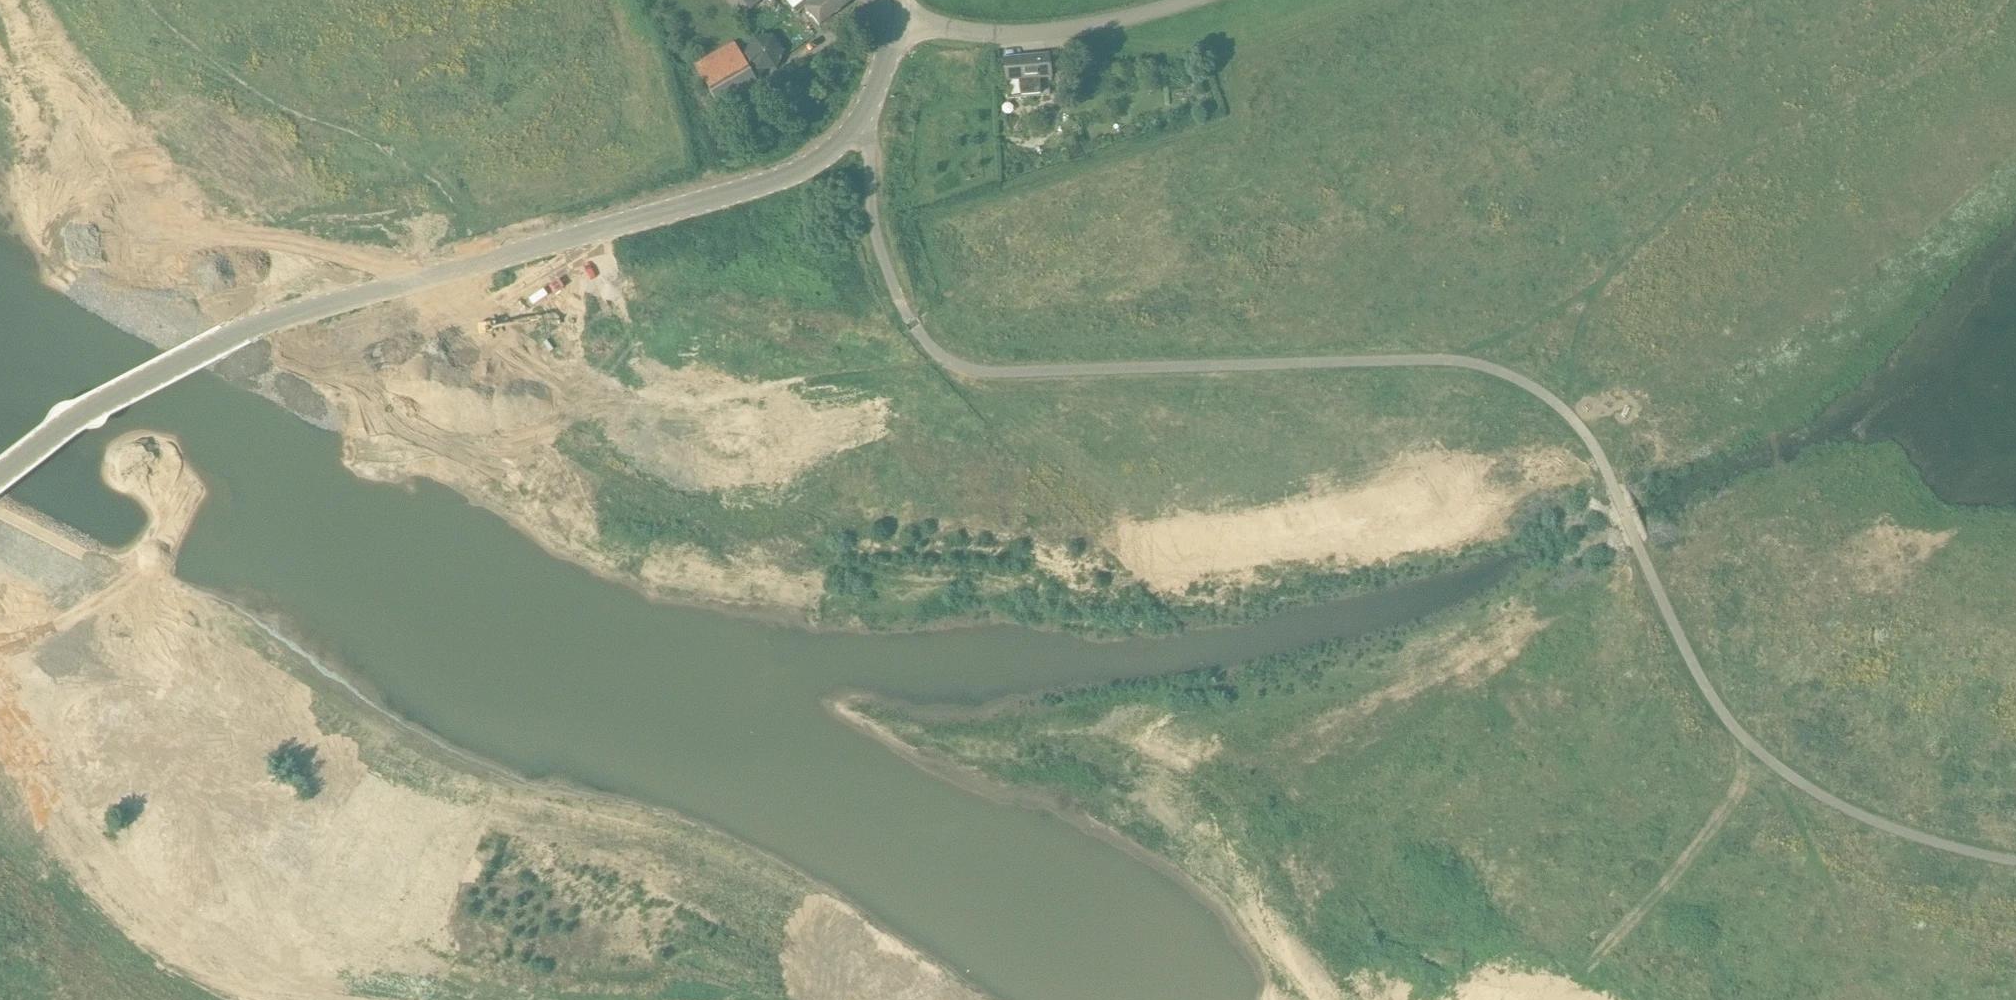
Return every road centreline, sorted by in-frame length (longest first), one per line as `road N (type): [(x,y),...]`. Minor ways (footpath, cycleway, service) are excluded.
road 1 (tertiary): [(0,474),(90,408),(236,333),(775,179),(834,146),(867,115),(899,23)]
road 2 (tertiary): [(899,23),(1034,34),(1106,25),(1192,0)]

